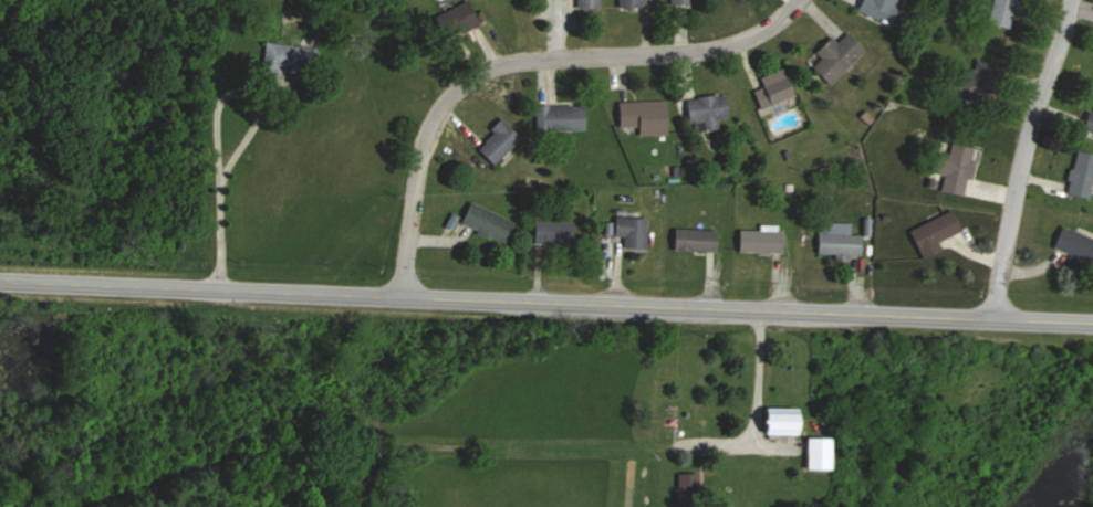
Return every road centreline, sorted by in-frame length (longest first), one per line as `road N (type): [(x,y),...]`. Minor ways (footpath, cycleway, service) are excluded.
road 1 (secondary): [(1092,329),(0,290)]
road 2 (residential): [(798,0),(754,43),(711,55),(495,72),(455,89),(423,127),(399,303)]
road 3 (residential): [(993,323),(1004,242),(1069,0)]

